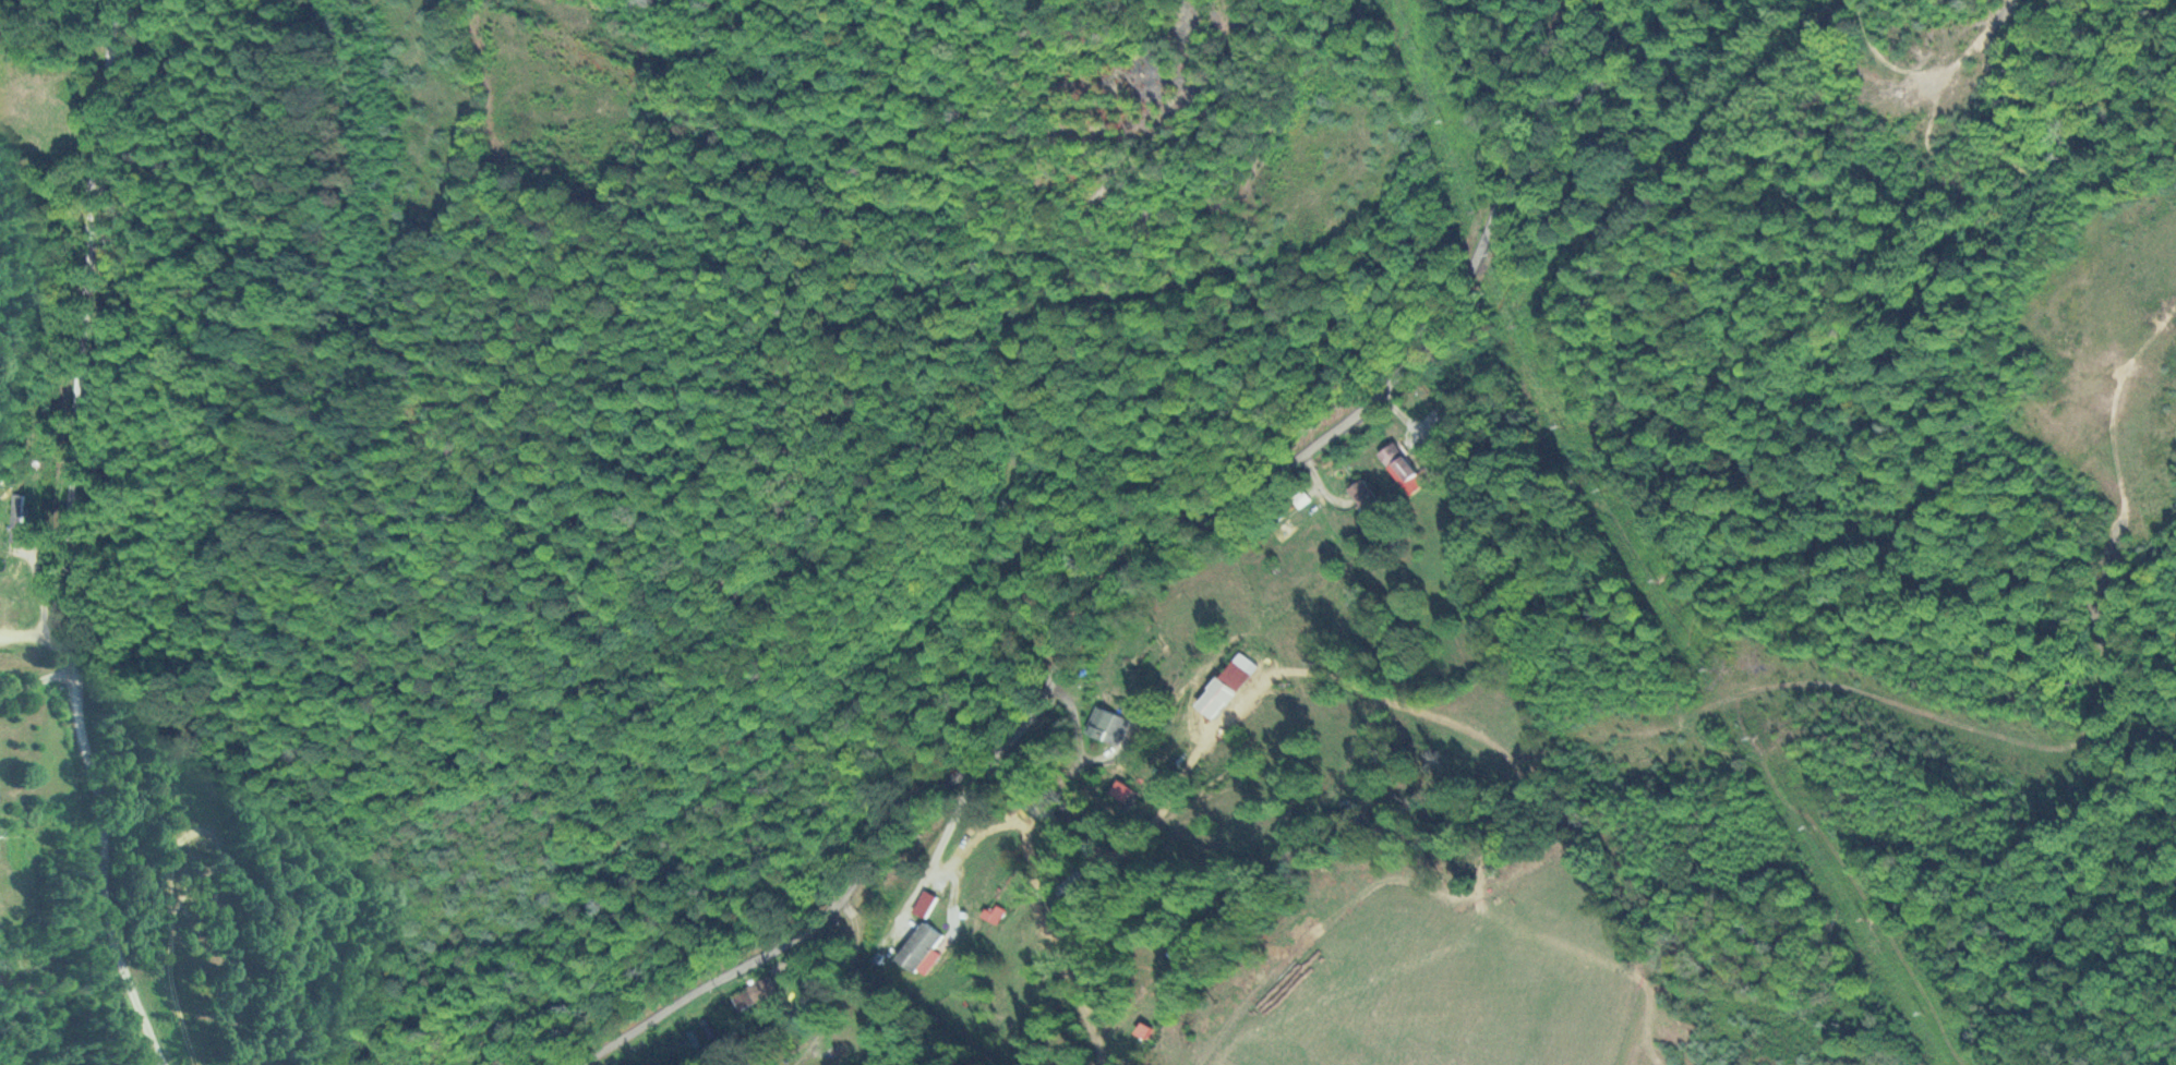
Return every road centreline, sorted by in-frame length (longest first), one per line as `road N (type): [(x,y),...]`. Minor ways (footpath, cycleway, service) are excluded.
road 1 (residential): [(608,1064),(722,977),(845,900),(1025,742),(1049,671),(1253,501),(1455,317),(1526,159),(1582,0)]
road 2 (residential): [(169,1064),(106,913),(81,736),(75,522),(103,0)]

